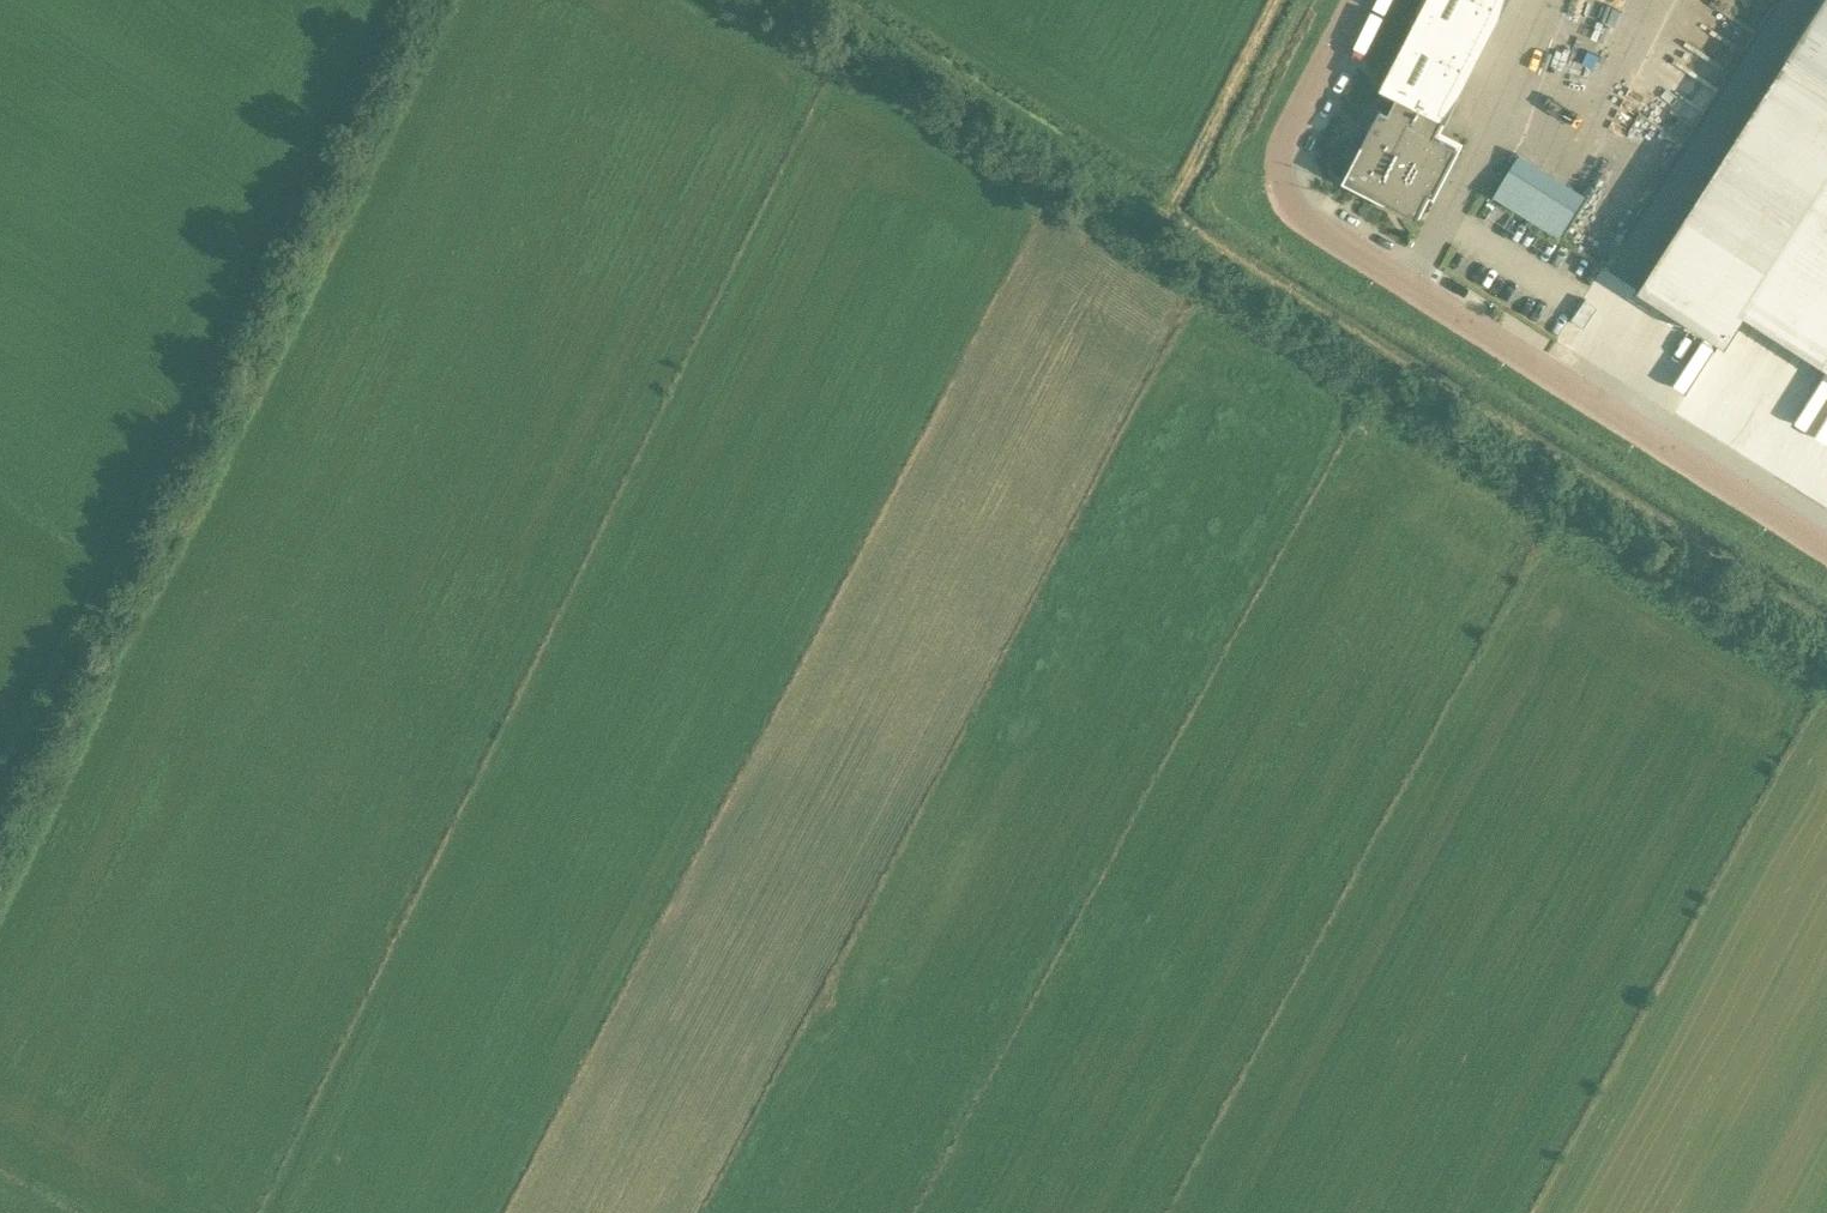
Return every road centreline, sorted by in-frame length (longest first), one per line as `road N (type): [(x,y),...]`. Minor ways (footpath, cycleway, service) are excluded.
road 1 (unclassified): [(1826,550),(1309,225),(1283,173),(1286,146),(1358,0)]

